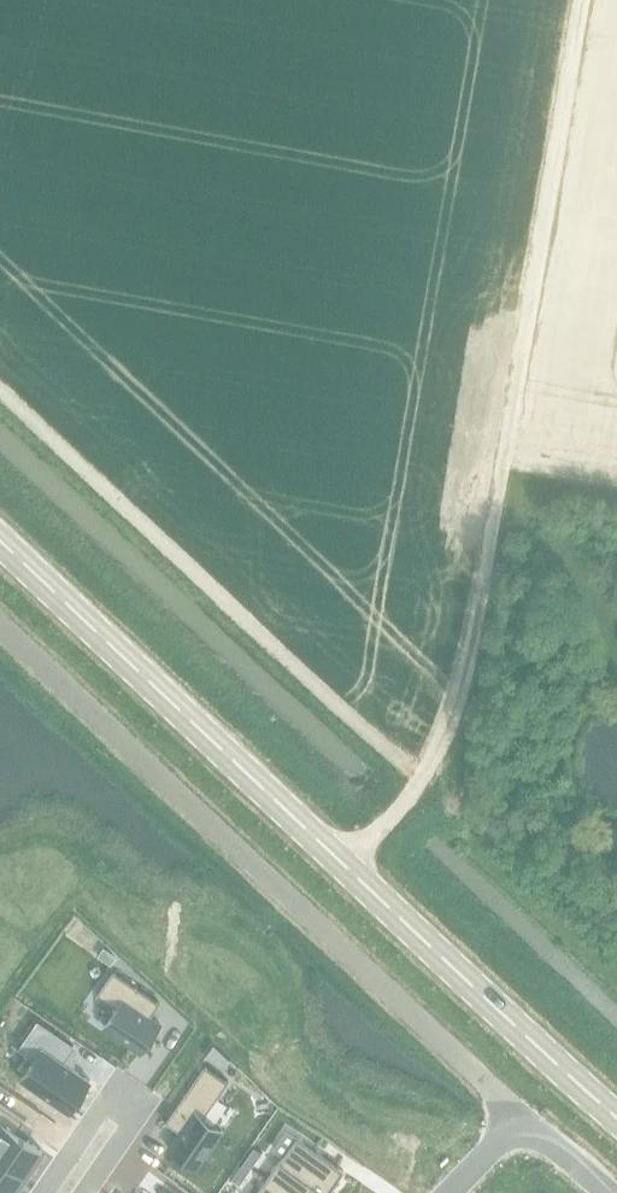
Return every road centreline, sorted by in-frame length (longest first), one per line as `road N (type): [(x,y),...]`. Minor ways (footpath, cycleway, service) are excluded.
road 1 (track): [(343,858),(387,820),(434,753),(482,581),(580,0)]
road 2 (secondary): [(616,1105),(0,535)]
road 3 (unclassified): [(0,627),(523,1110)]
road 4 (residential): [(88,1192),(150,1105),(116,1084),(41,1192)]
road 5 (unclassified): [(523,1110),(616,1192)]

